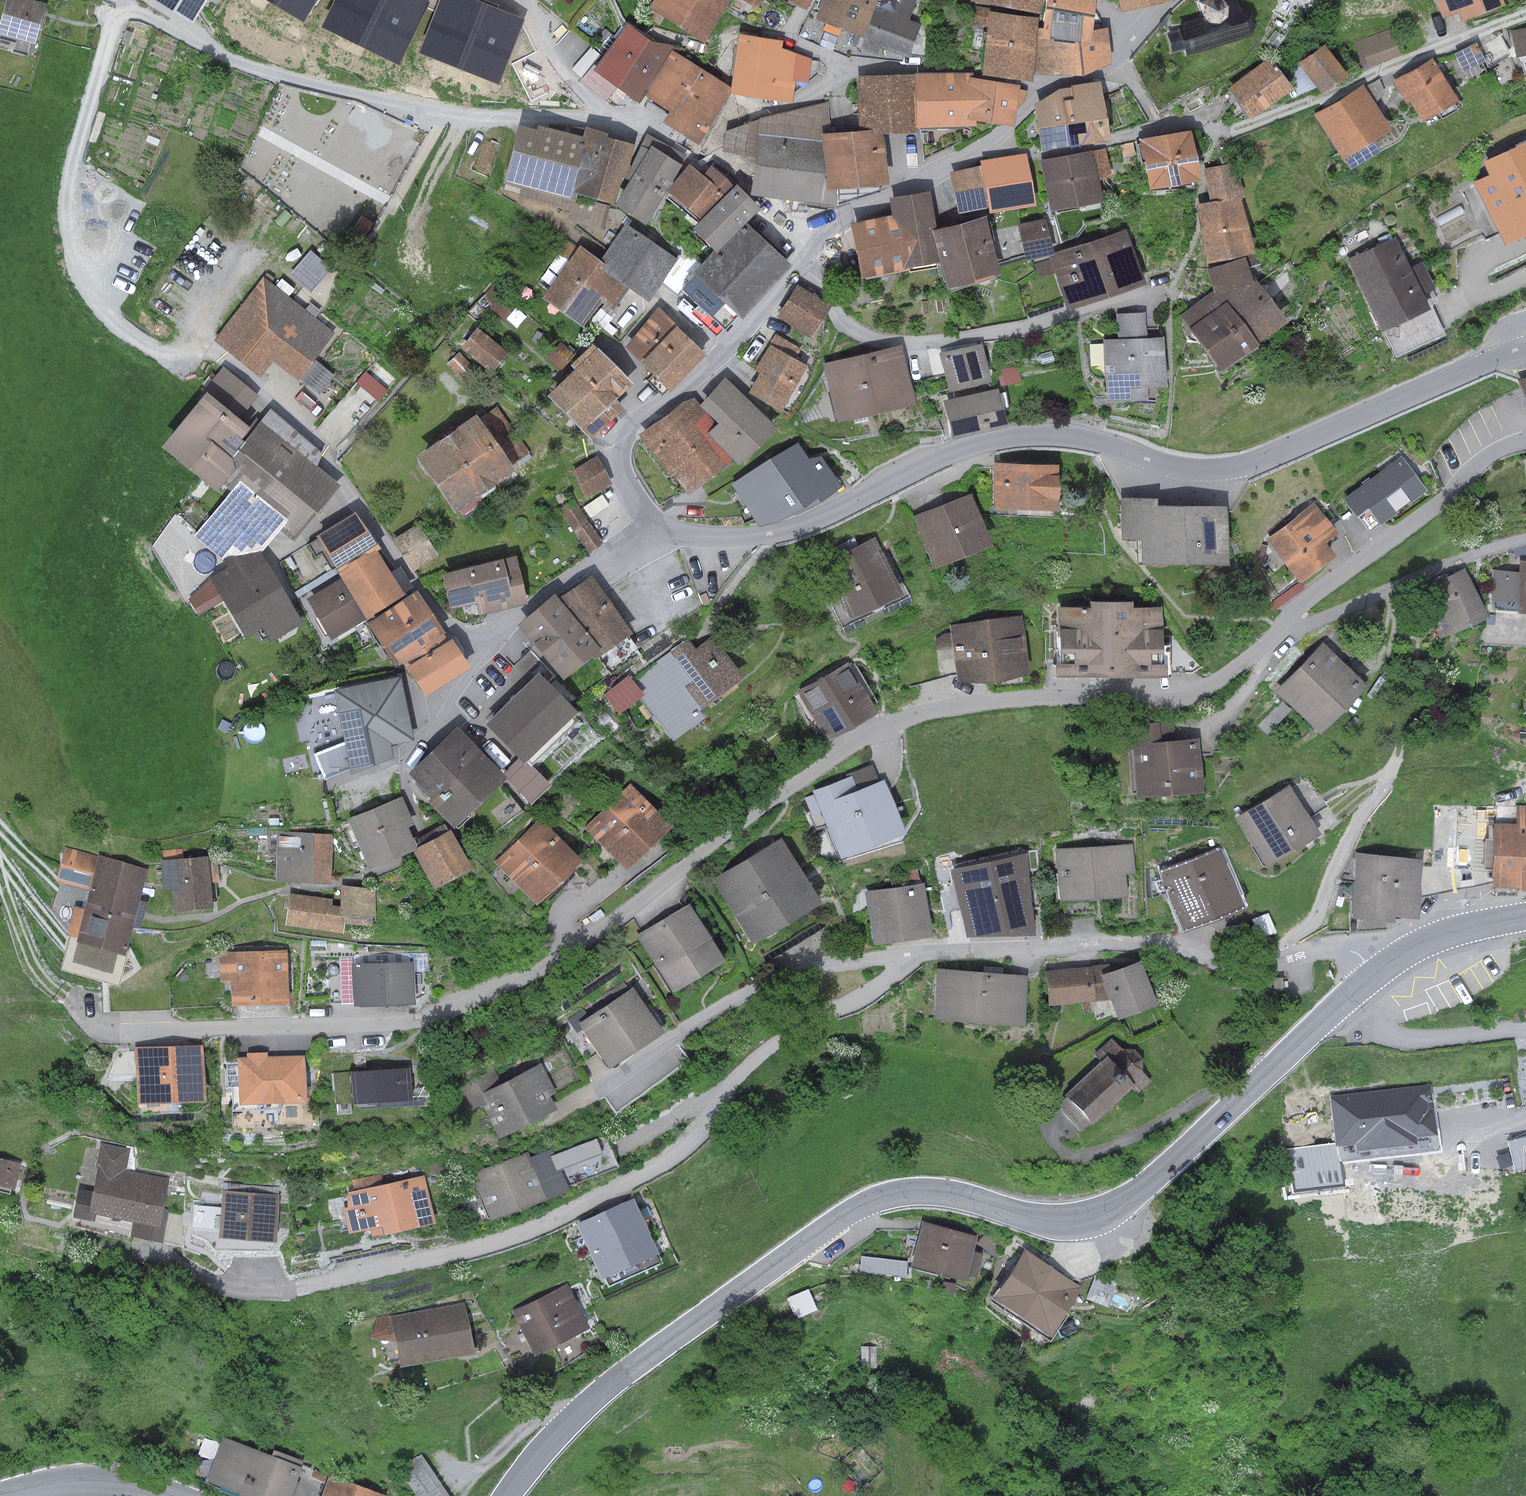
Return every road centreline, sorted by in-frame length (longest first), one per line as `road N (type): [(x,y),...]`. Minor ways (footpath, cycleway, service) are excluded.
road 1 (residential): [(1269,642),(1186,699),(1008,700),(881,731),(552,963),(436,1014),(391,1023),(110,1031),(90,1024),(68,999)]
road 2 (secondary): [(507,1495),(598,1396),(848,1213),(915,1191),(1053,1219),(1116,1207),(1376,974)]
road 3 (residential): [(1502,355),(1232,467),(1182,469),(1097,441),(1025,434),(955,451),(785,532),(709,537),(653,522)]
road 4 (residential): [(911,955),(876,988),(769,1050),(690,1141),(643,1174),(510,1237),(299,1288)]
road 5 (residential): [(981,148),(1043,153),(1182,124),(1240,129),(1525,17)]
road 6 (residential): [(653,522),(622,469),(623,441),(637,418),(739,338),(833,227),(981,148)]
road 7 (residential): [(1376,974),(1359,955),(1335,948),(1252,970),(1153,944),(911,955)]
road 8 (residential): [(911,955),(818,968),(755,990),(599,1091)]
road 9 (residential): [(1525,441),(1481,462),(1301,606),(1269,642)]
road 10 (residential): [(425,723),(495,632),(653,522)]
road 11 (residential): [(1269,642),(1525,539)]
road 12 (residential): [(981,148),(1050,87),(1106,69),(1132,43)]
road 13 (secondary): [(0,1495),(107,1482),(173,1495)]
road 14 (secondary): [(1376,974),(1448,933),(1525,916)]

